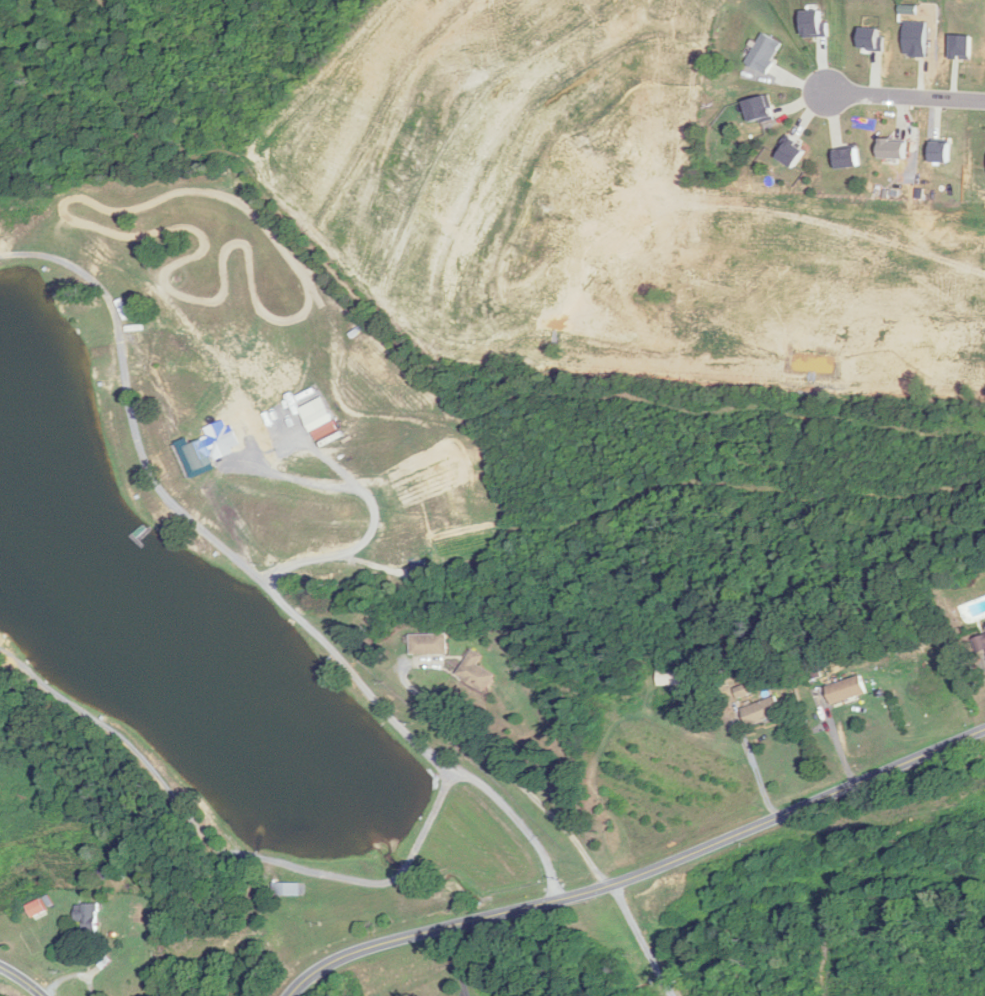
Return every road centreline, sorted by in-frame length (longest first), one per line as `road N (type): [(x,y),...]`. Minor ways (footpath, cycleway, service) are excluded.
road 1 (tertiary): [(292,995),(360,950),(595,891),(984,730)]
road 2 (residential): [(821,90),(984,100)]

